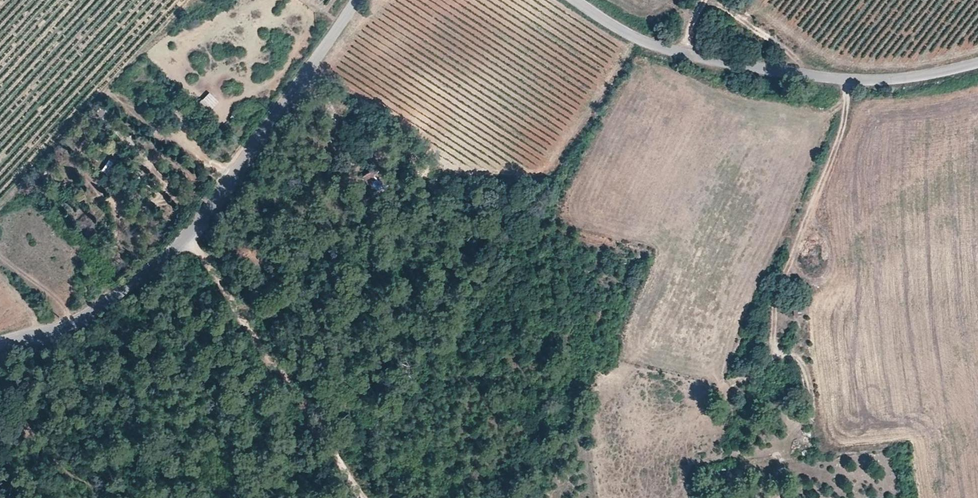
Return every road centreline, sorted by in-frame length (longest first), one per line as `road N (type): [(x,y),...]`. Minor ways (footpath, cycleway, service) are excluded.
road 1 (tertiary): [(363,0),(204,223),(126,306),(98,323),(0,345)]
road 2 (track): [(192,238),(323,418),(364,497)]
road 3 (tertiary): [(858,82),(702,59),(623,31),(576,0)]
road 4 (unclassified): [(858,82),(789,251)]
road 5 (tertiary): [(977,64),(858,82)]

